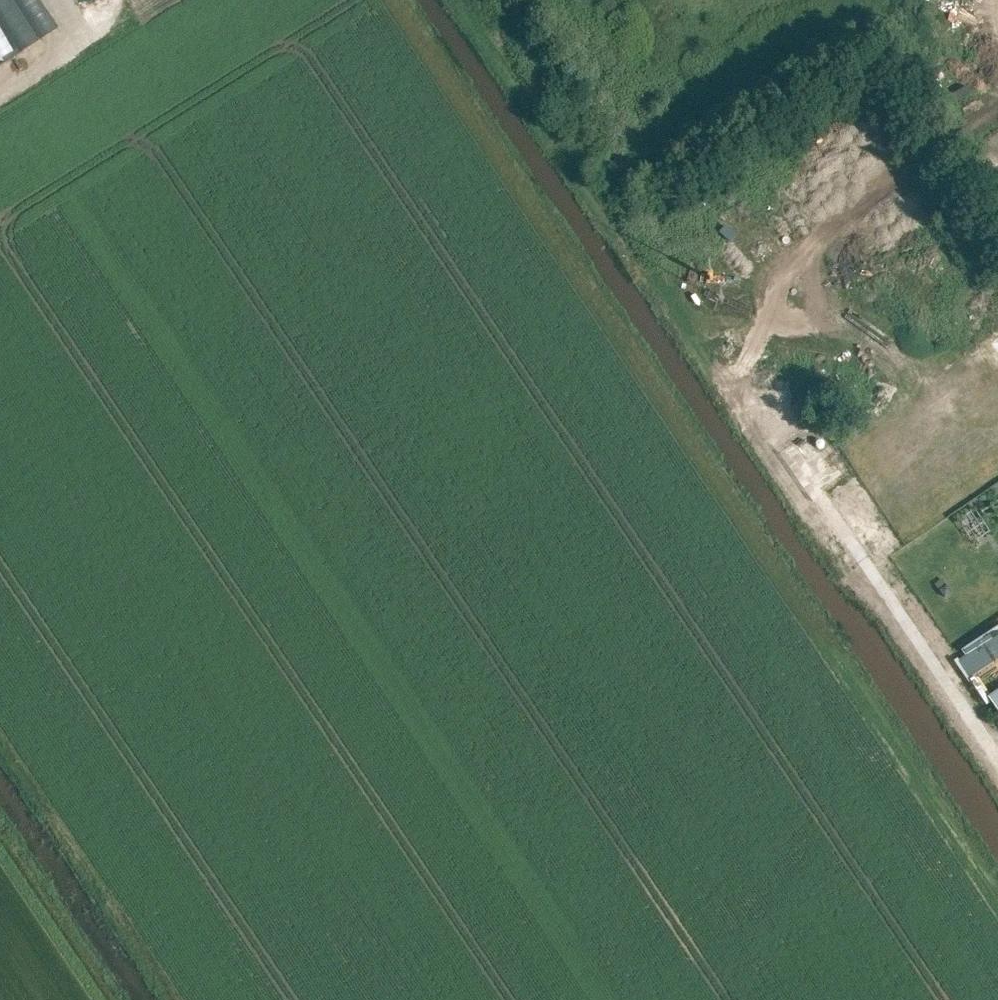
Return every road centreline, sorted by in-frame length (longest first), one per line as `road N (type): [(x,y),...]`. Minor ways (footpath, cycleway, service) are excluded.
road 1 (residential): [(997,758),(821,497)]

